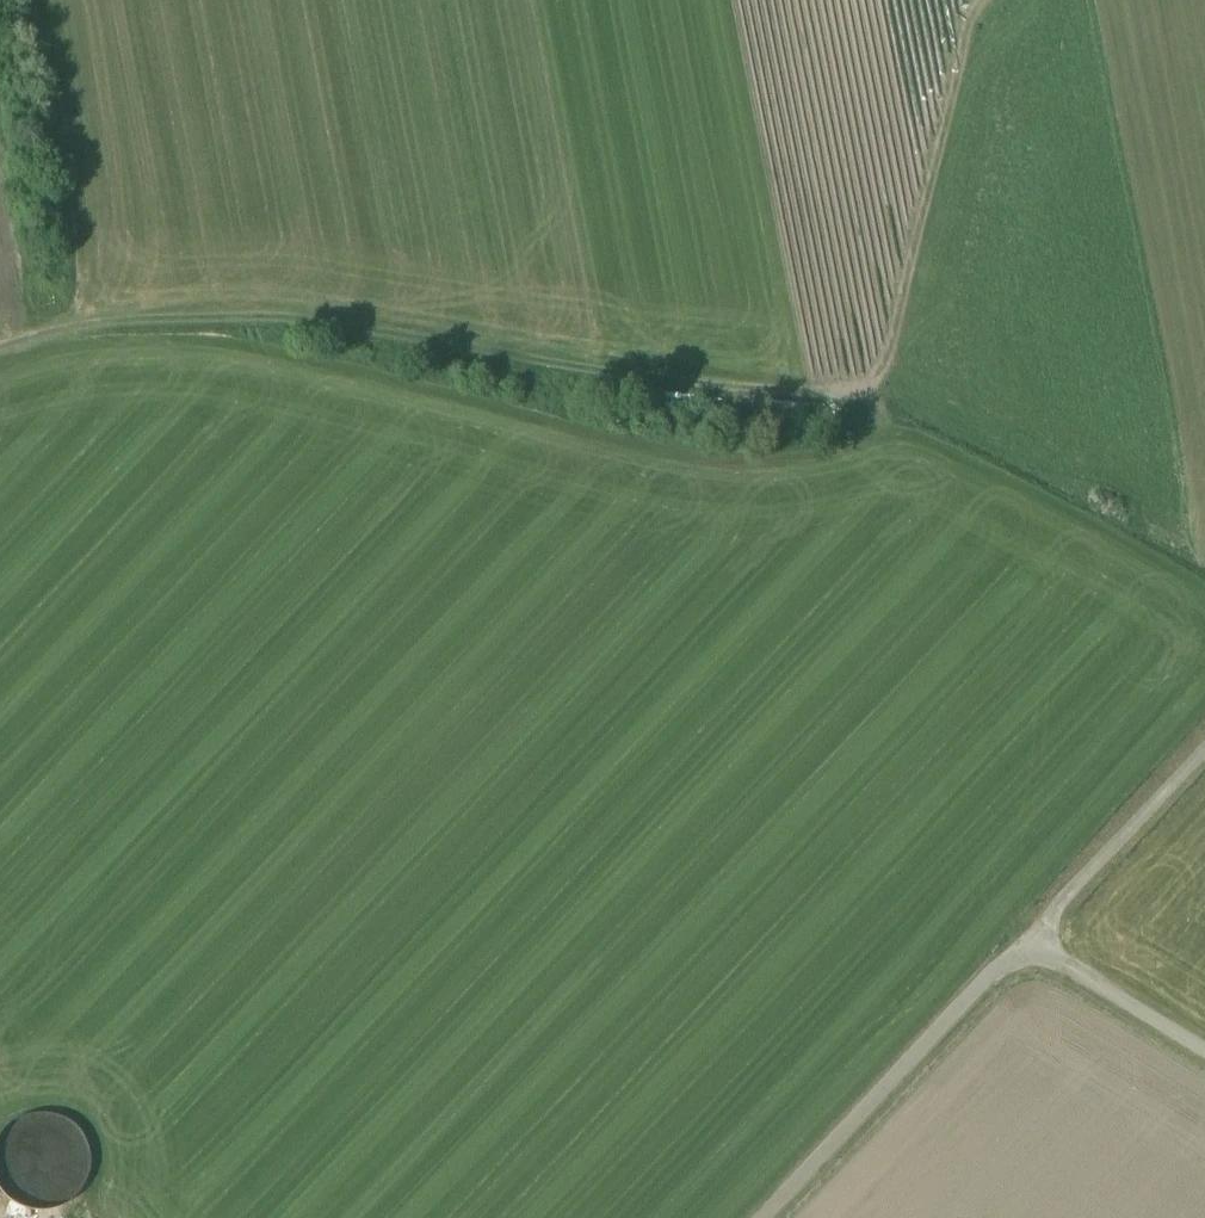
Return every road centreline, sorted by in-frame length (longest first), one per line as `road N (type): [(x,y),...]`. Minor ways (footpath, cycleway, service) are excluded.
road 1 (track): [(0,345),(42,325),(223,353),(380,380),(642,453),(704,463),(976,448),(1094,500),(1204,564)]
road 2 (unclassified): [(768,1217),(1037,937)]
road 3 (unclassified): [(1037,937),(1204,761)]
road 4 (unclassified): [(1204,1032),(1037,937)]

